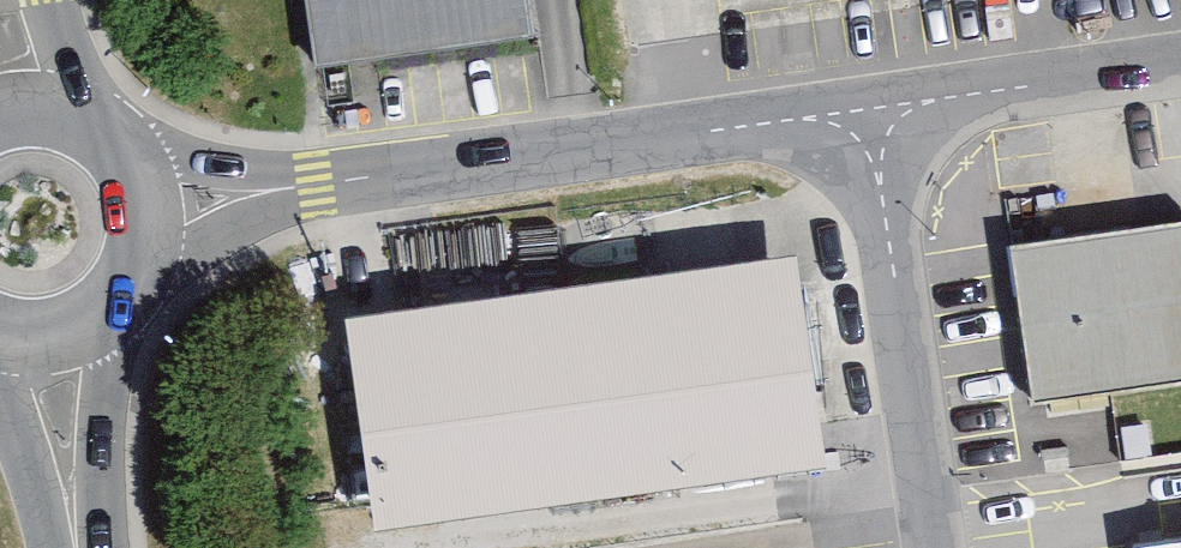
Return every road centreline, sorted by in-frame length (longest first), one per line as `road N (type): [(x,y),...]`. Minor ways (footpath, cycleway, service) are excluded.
road 1 (unclassified): [(156,207),(868,118)]
road 2 (unclassified): [(868,118),(936,547)]
road 3 (unclassified): [(868,118),(1180,80)]
road 4 (secondary): [(80,547),(55,334)]
road 5 (secondary): [(156,207),(146,168),(123,136),(90,113),(52,102),(12,105)]
road 6 (secondary): [(55,334),(89,324),(142,276),(156,207)]

